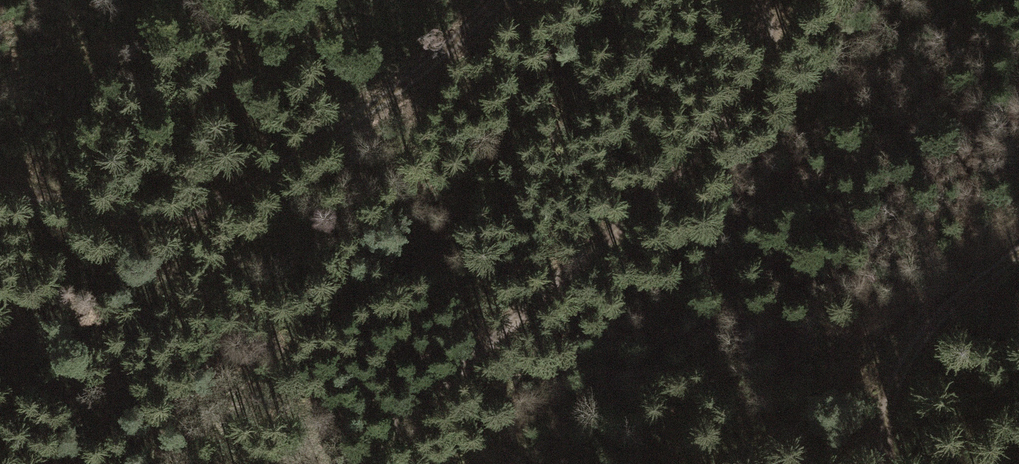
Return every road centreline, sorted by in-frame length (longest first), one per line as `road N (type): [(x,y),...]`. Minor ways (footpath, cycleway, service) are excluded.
road 1 (track): [(358,463),(423,413),(743,103),(773,29),(763,0)]
road 2 (track): [(0,184),(192,222),(331,141),(504,0)]
road 3 (track): [(1018,246),(948,305),(900,362),(882,417),(884,463)]

